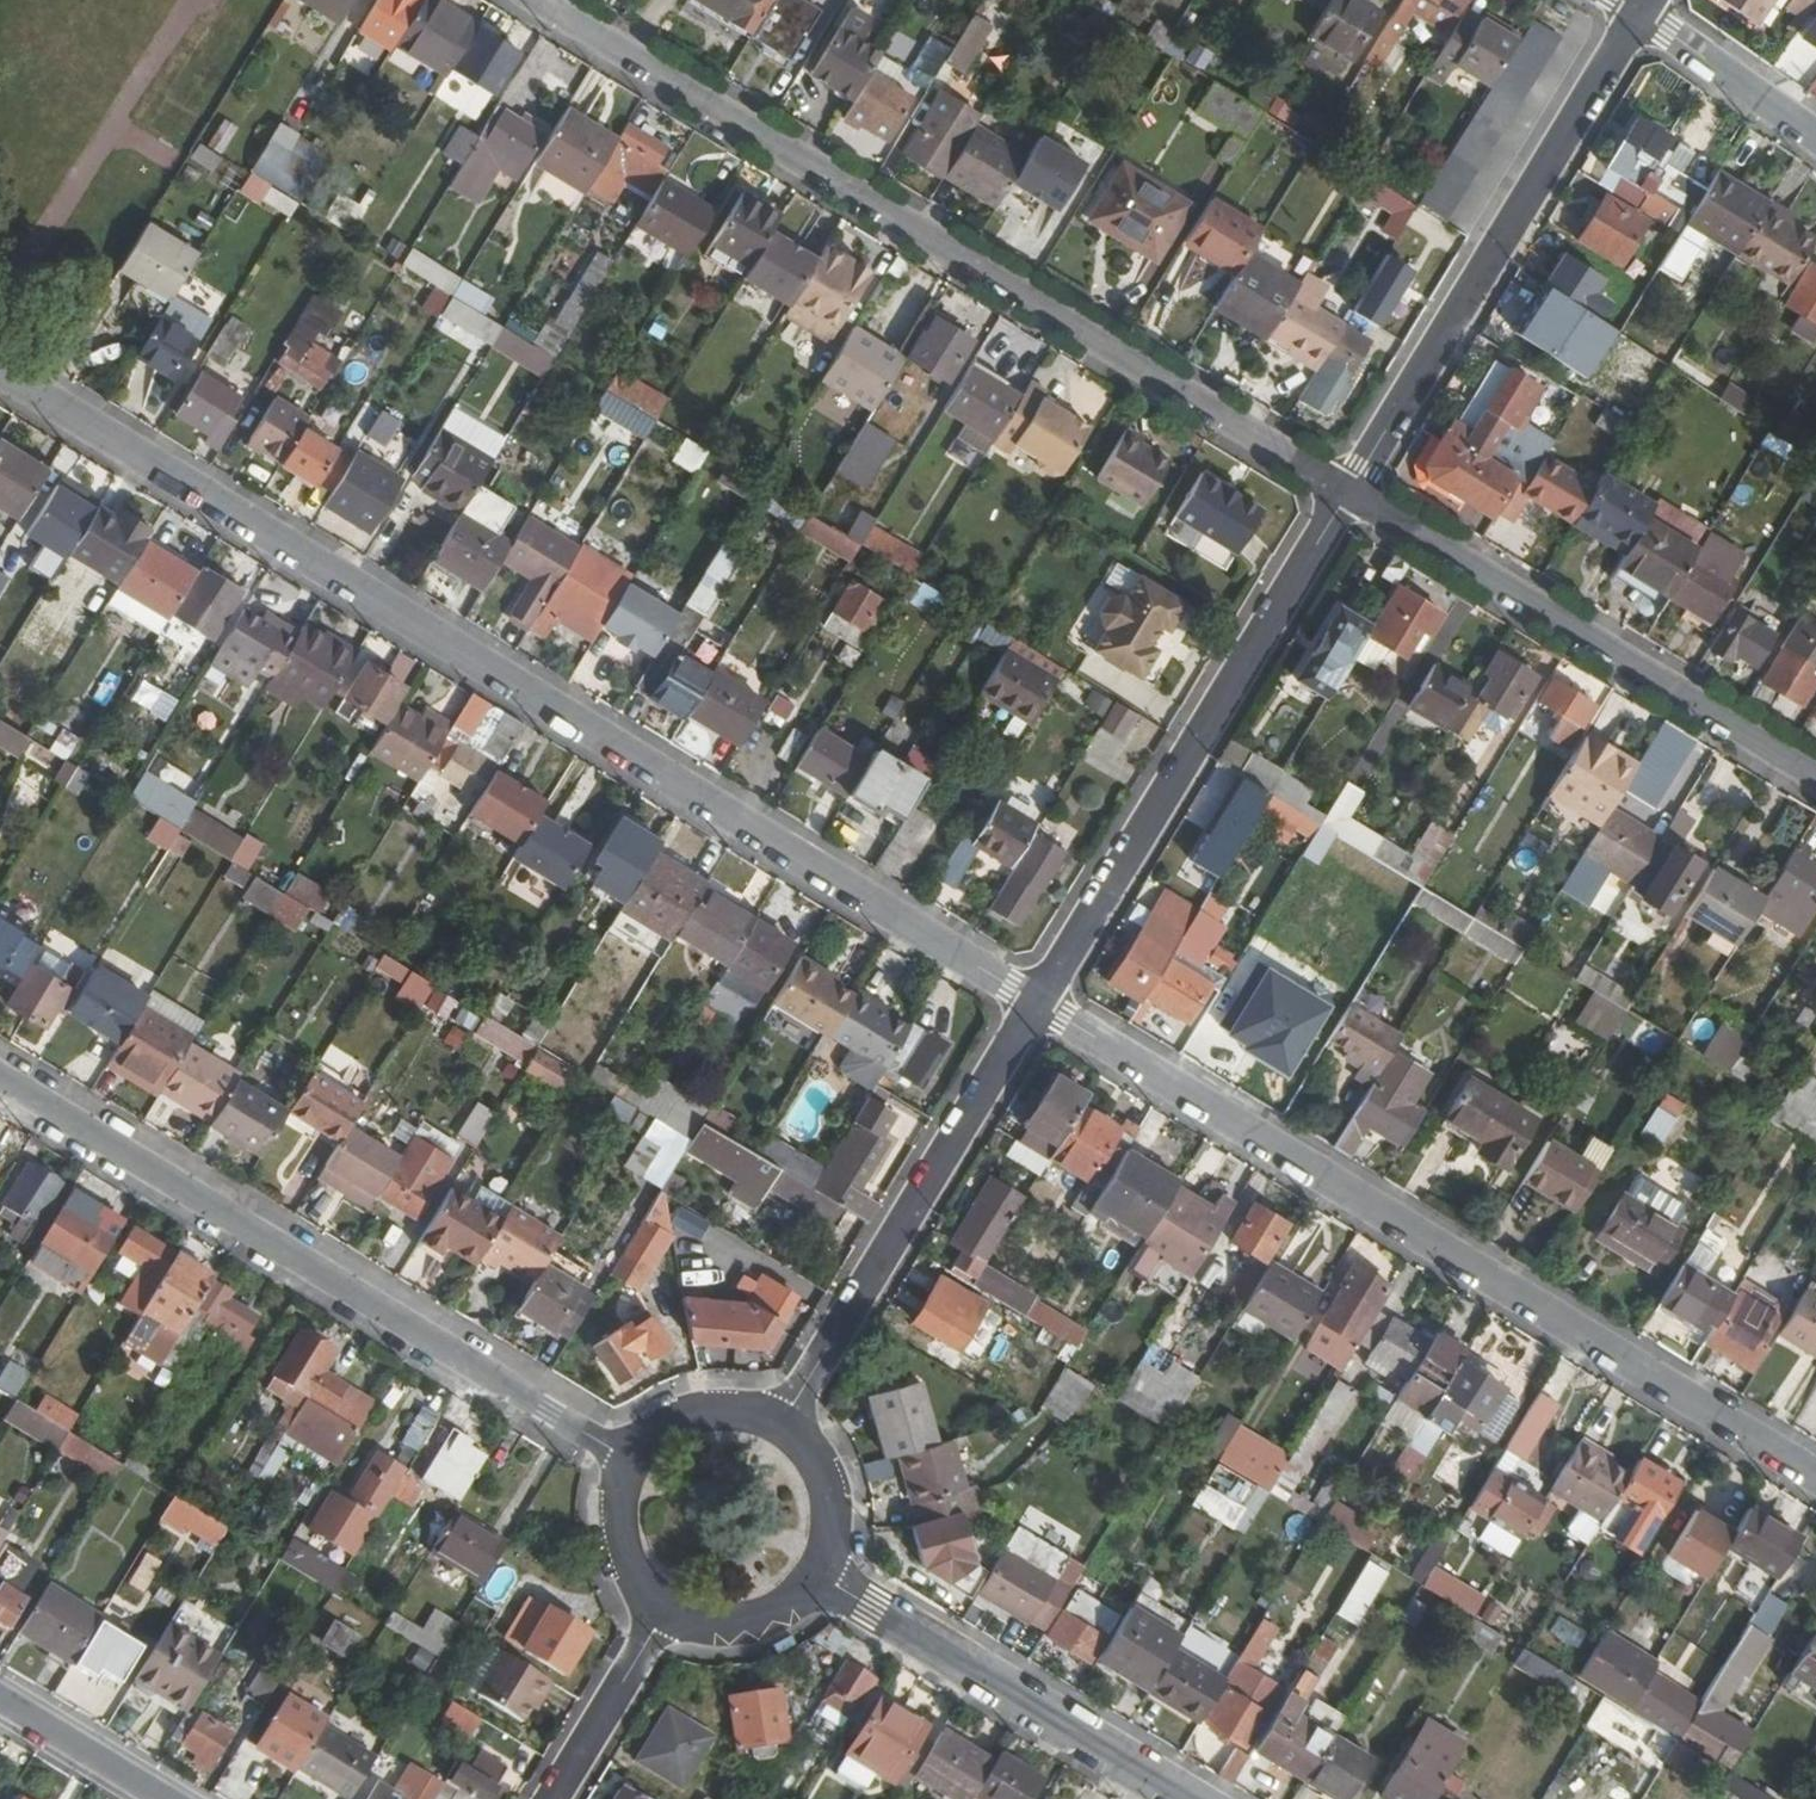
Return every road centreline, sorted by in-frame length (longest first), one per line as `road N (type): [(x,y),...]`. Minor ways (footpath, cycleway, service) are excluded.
road 1 (residential): [(1035,1003),(0,373)]
road 2 (residential): [(536,0),(1348,494)]
road 3 (residential): [(1815,1477),(1035,1003)]
road 4 (residential): [(632,1462),(0,1077)]
road 5 (residential): [(1035,1003),(1348,494)]
road 6 (residential): [(1348,494),(1638,11)]
road 7 (residential): [(1348,494),(1815,777)]
road 8 (residential): [(783,1423),(1035,1003)]
road 9 (residential): [(1184,1798),(817,1568)]
road 10 (residential): [(673,1607),(553,1798)]
road 11 (residential): [(1638,11),(1815,136)]
road 12 (residential): [(0,1698),(166,1798)]
road 13 (residential): [(783,1423),(731,1407),(702,1410),(650,1438),(632,1462)]
road 14 (residential): [(632,1462),(619,1527),(647,1586),(673,1607)]
road 15 (residential): [(817,1568),(829,1539),(826,1477),(783,1423)]
road 16 (residential): [(673,1607),(737,1619),(796,1593),(817,1568)]

